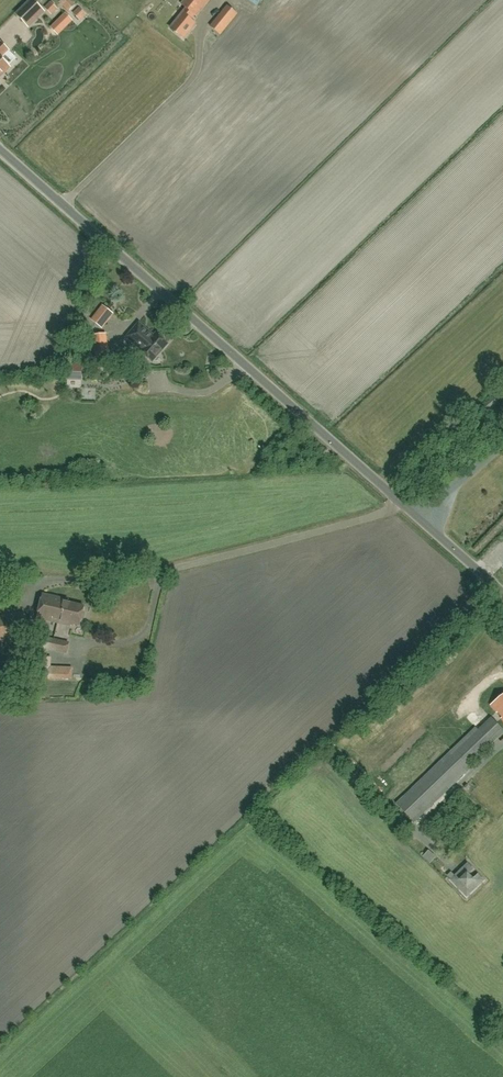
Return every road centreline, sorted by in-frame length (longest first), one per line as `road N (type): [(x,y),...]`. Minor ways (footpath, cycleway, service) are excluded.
road 1 (unclassified): [(502,596),(0,151)]

